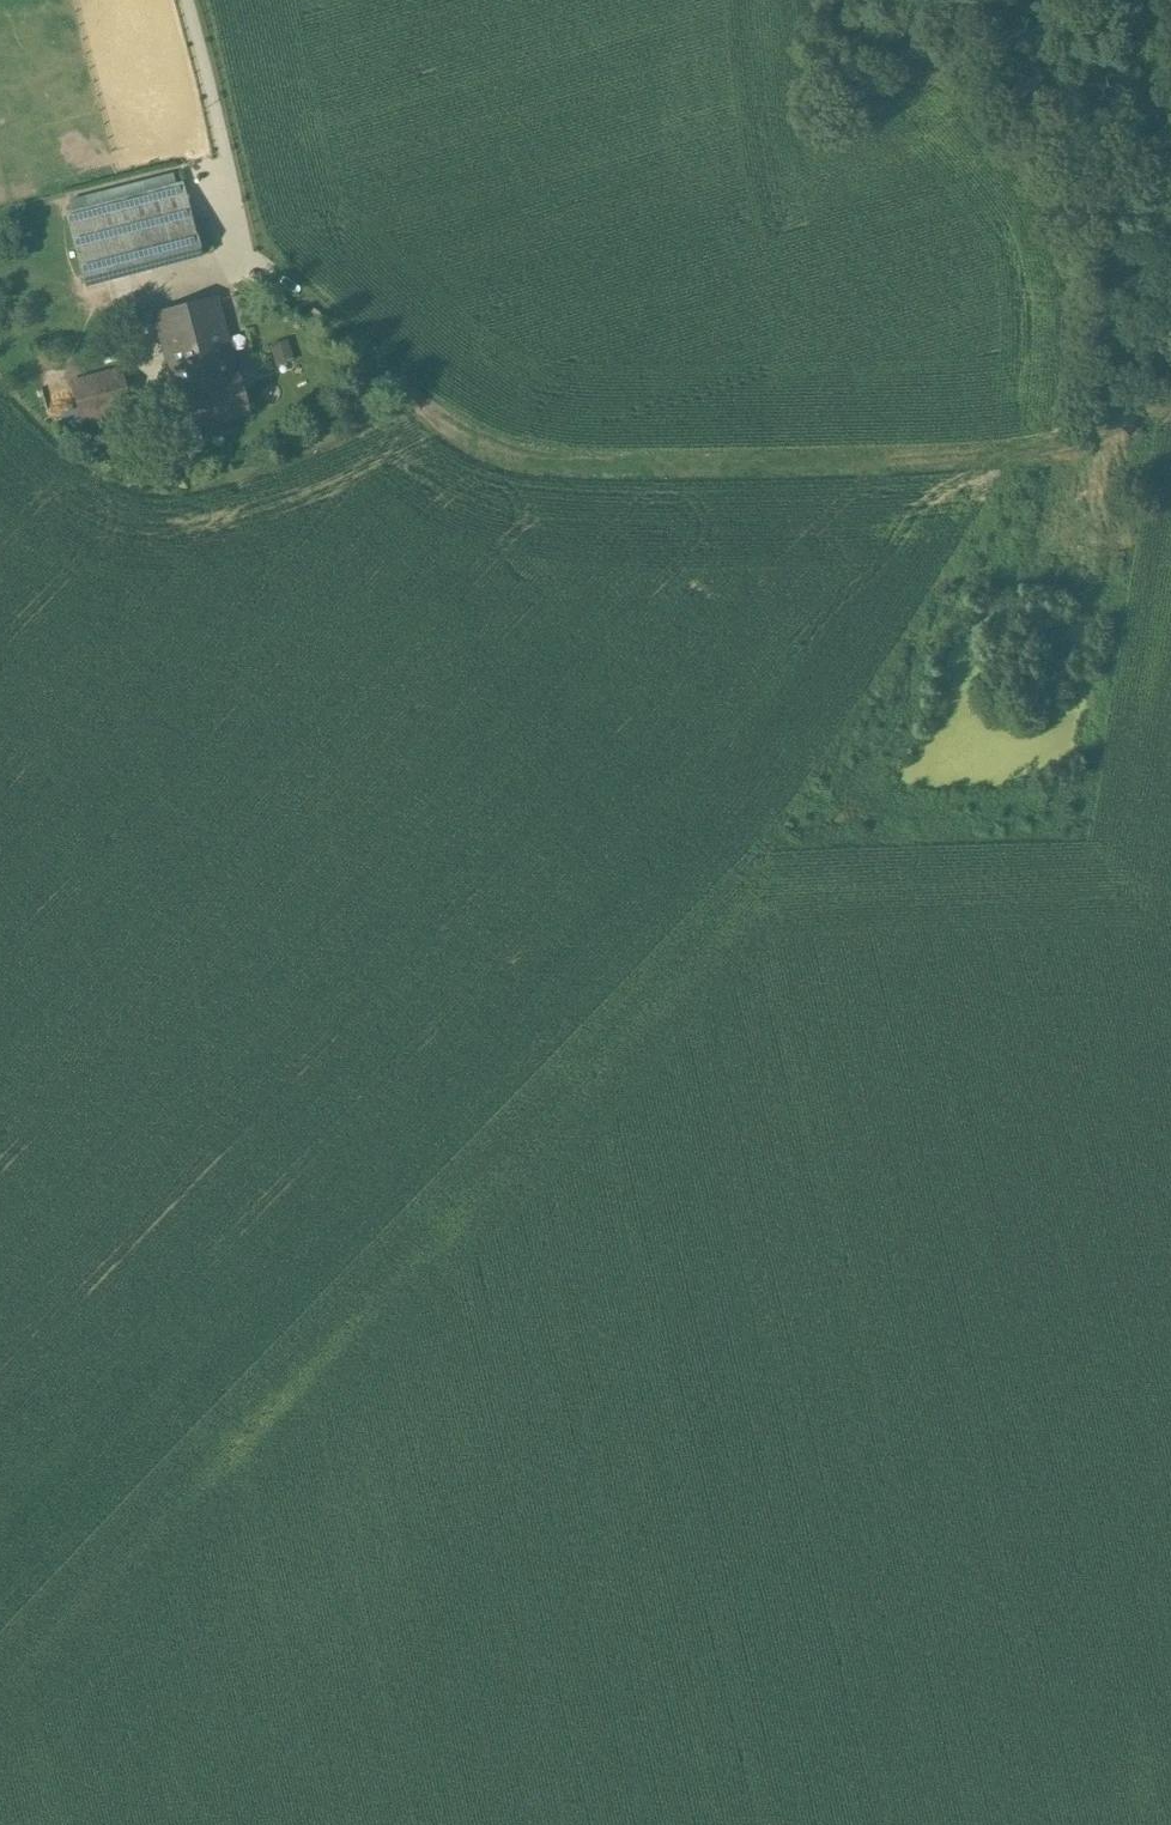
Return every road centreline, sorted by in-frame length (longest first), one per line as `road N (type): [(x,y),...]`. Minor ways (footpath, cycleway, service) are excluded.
road 1 (track): [(1170,408),(1138,426),(1032,452),(627,466),(510,459),(454,441),(247,250)]

